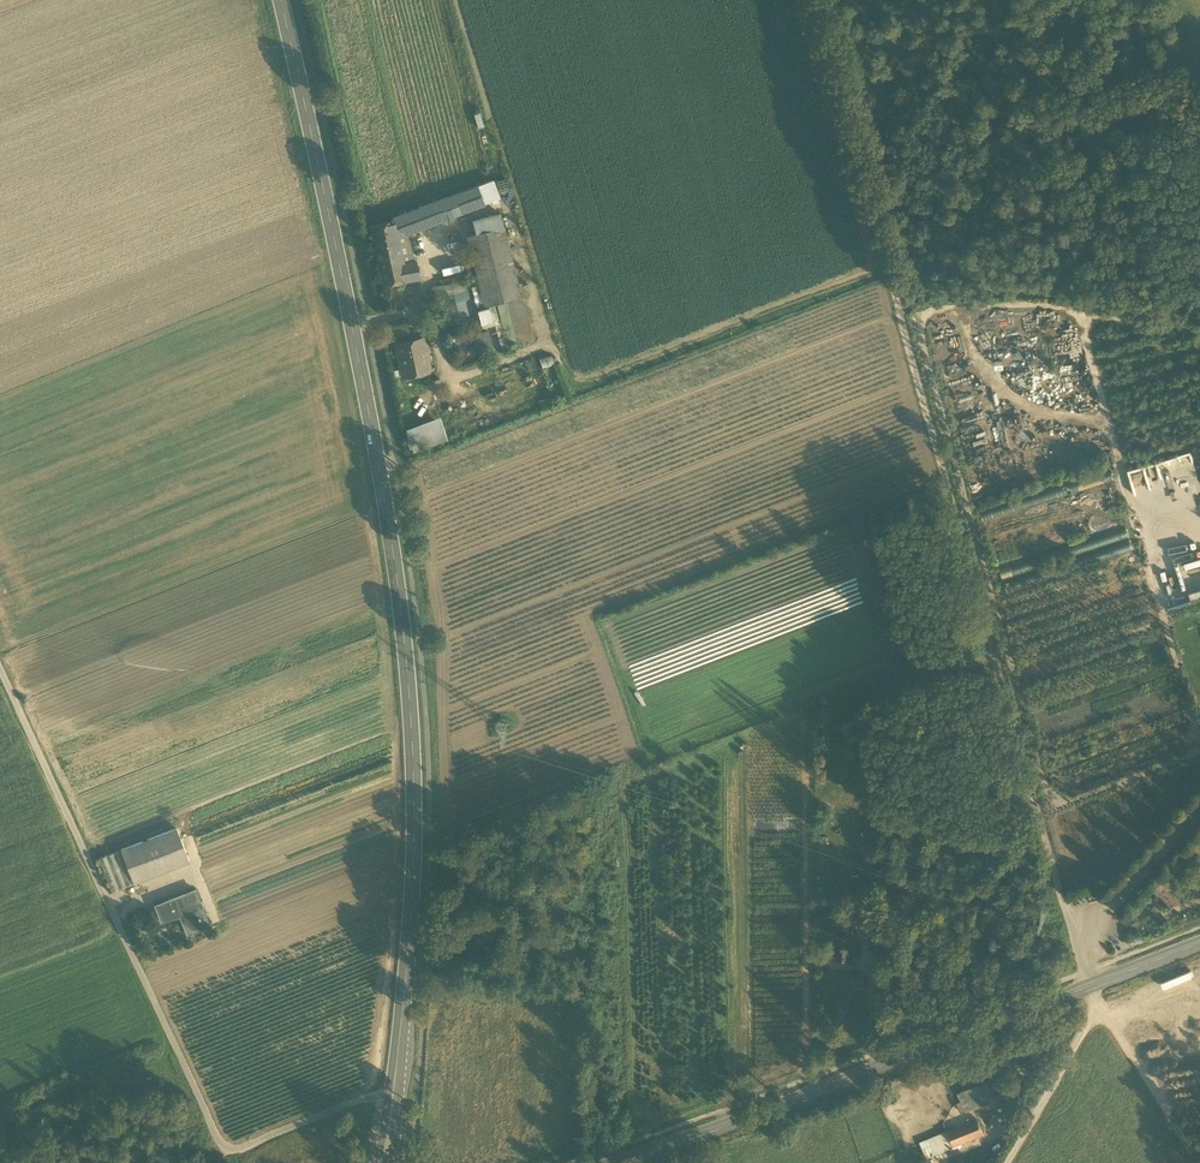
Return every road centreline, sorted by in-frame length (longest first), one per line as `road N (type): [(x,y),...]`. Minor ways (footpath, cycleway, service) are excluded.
road 1 (tertiary): [(392,1095),(413,892),(413,740),(391,522),(283,0)]
road 2 (unclassified): [(1084,987),(896,304)]
road 3 (unclassified): [(392,1095),(236,1148),(218,1141),(82,848)]
road 4 (secondary): [(1084,987),(617,1162)]
road 5 (track): [(896,304),(811,0)]
road 6 (unclassified): [(1199,319),(1097,297),(896,304)]
road 7 (track): [(1199,1162),(1102,1001),(1084,987)]
road 8 (track): [(82,848),(0,671)]
road 9 (secondary): [(1199,942),(1084,987)]

